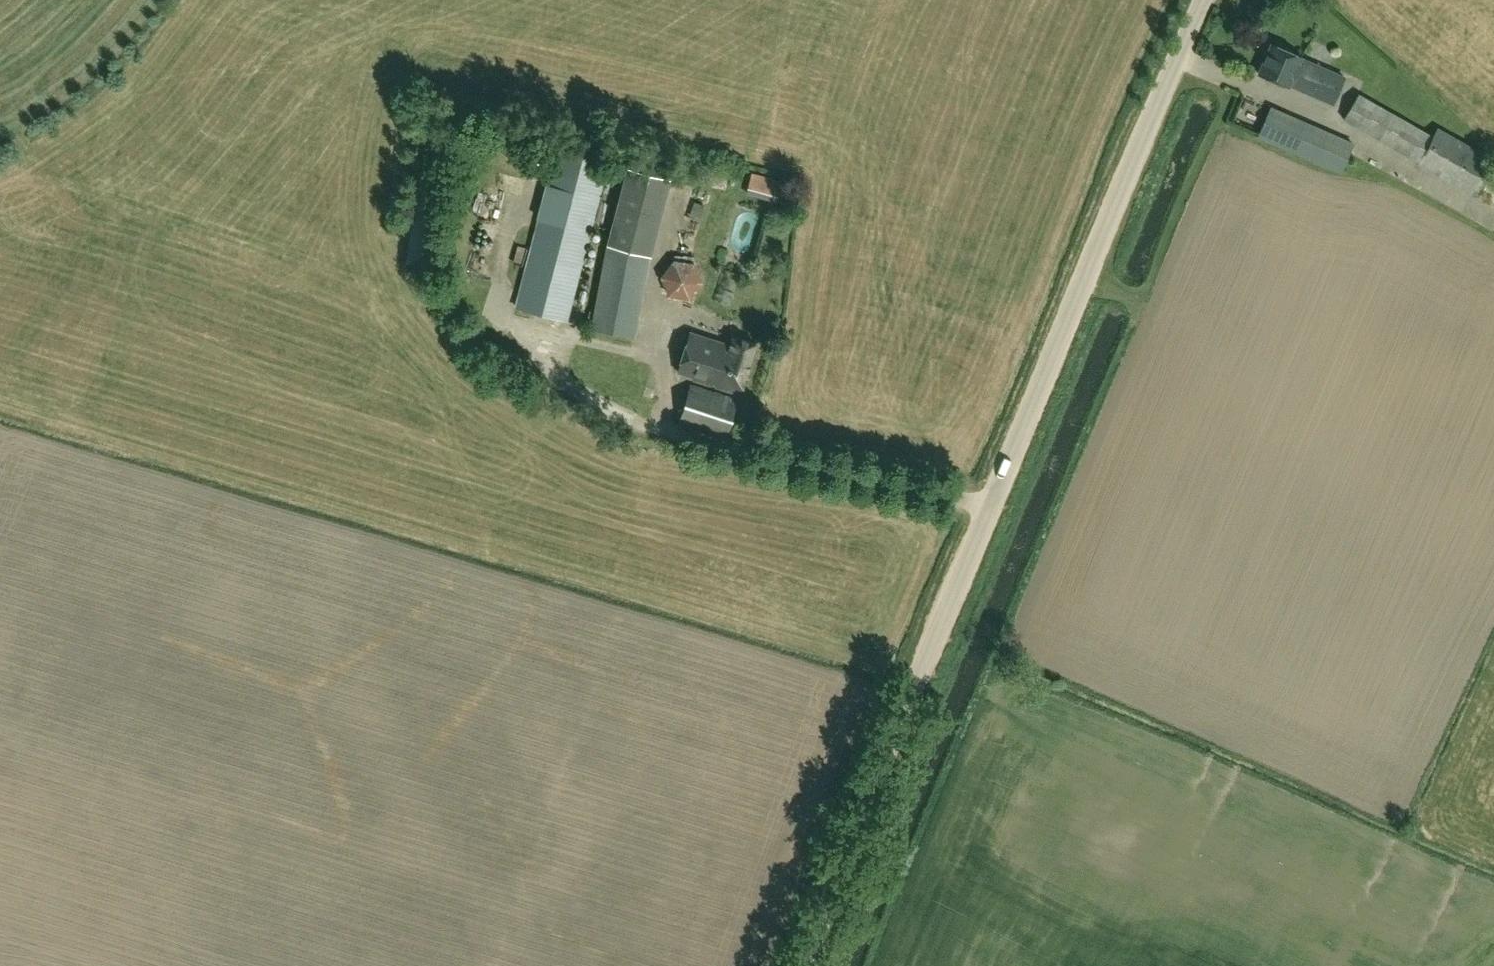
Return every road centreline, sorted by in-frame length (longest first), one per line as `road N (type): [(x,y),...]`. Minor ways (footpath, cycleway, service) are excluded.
road 1 (tertiary): [(806,965),(1027,408),(1203,0)]

